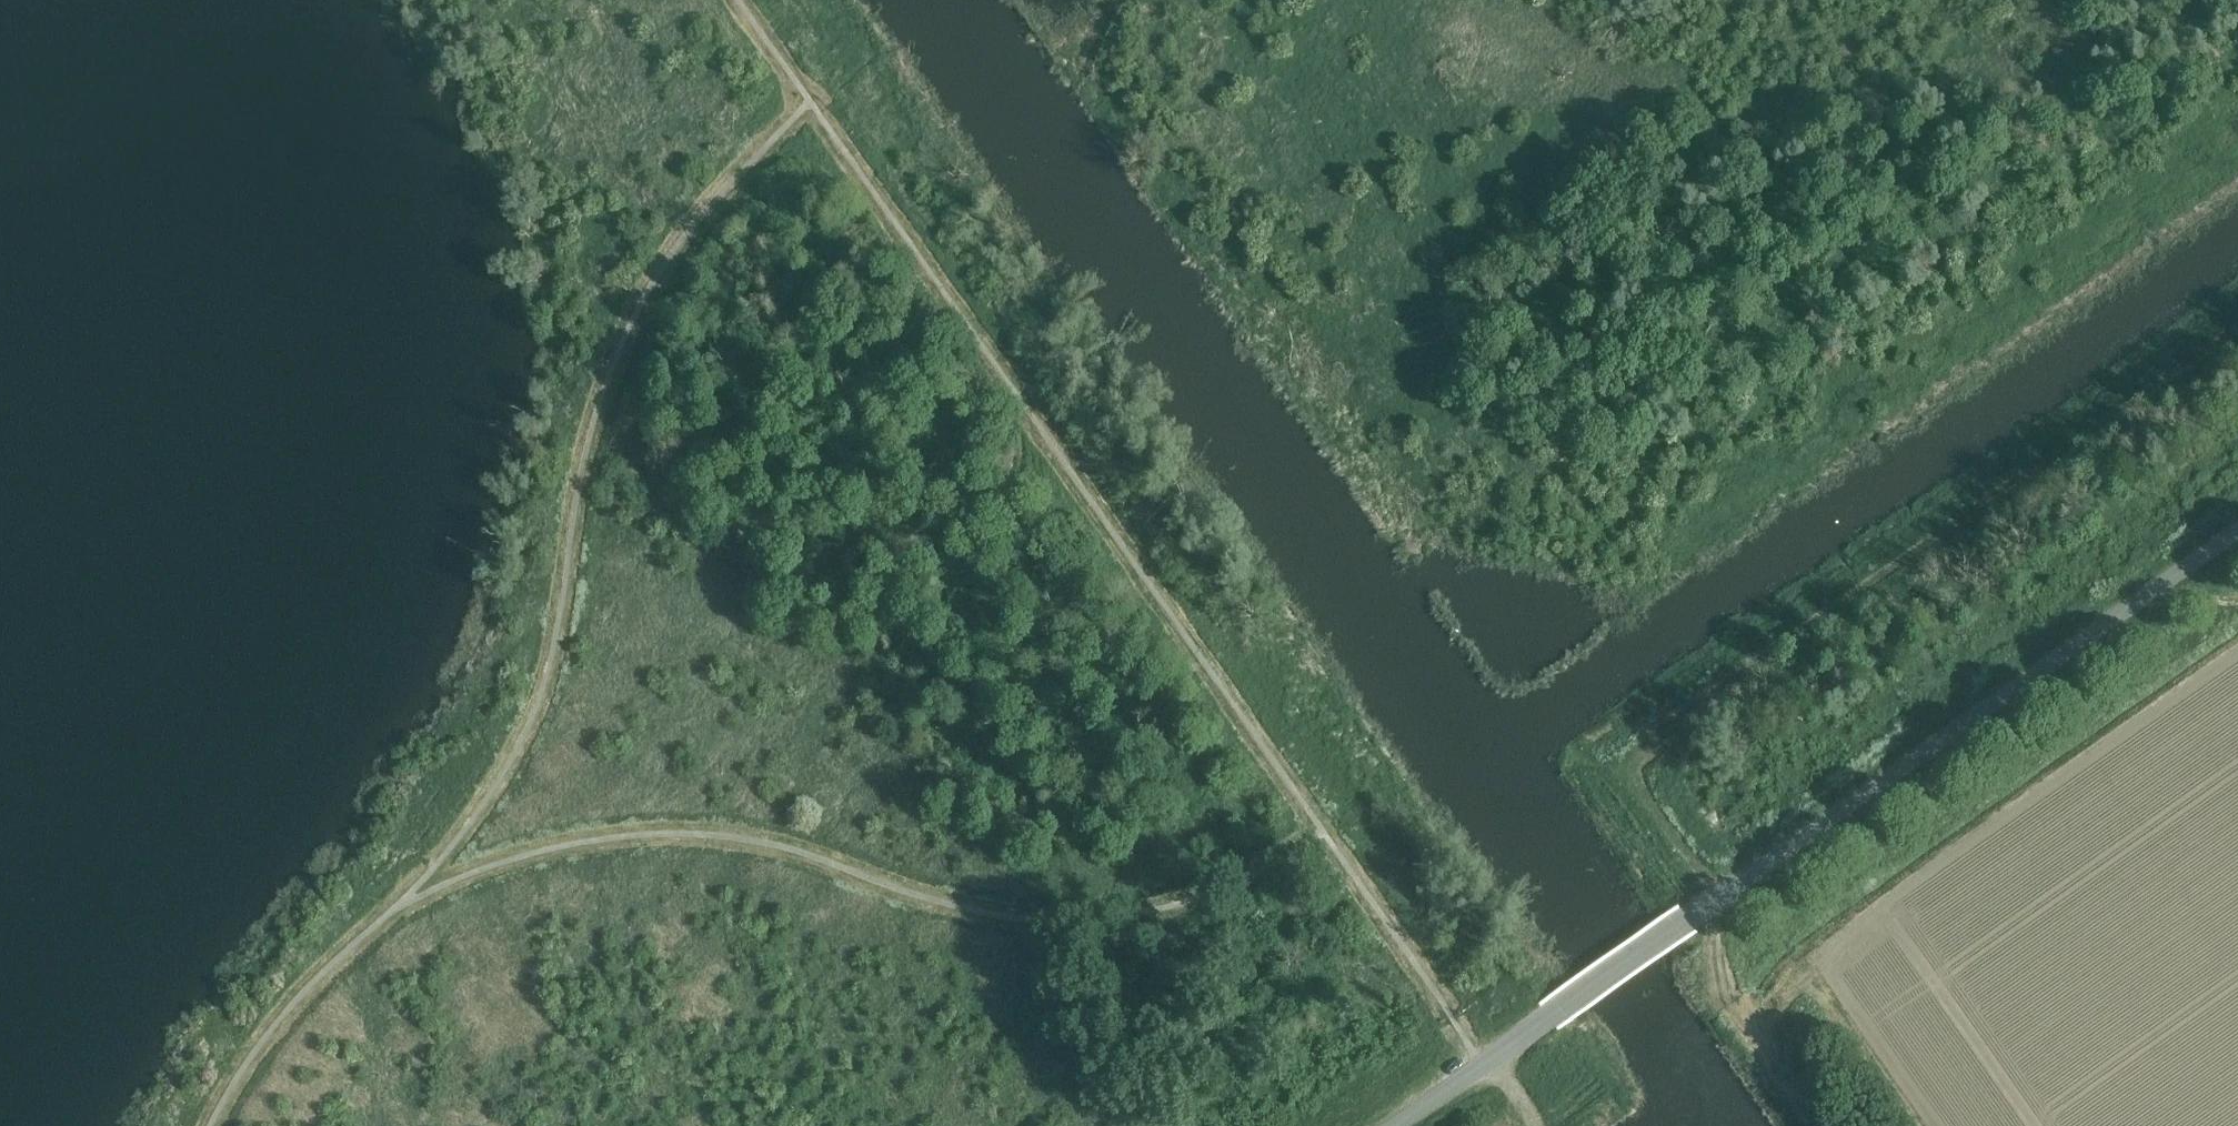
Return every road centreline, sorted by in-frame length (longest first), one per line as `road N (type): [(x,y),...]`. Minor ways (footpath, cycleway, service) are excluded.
road 1 (unclassified): [(1396,1125),(2237,529)]

